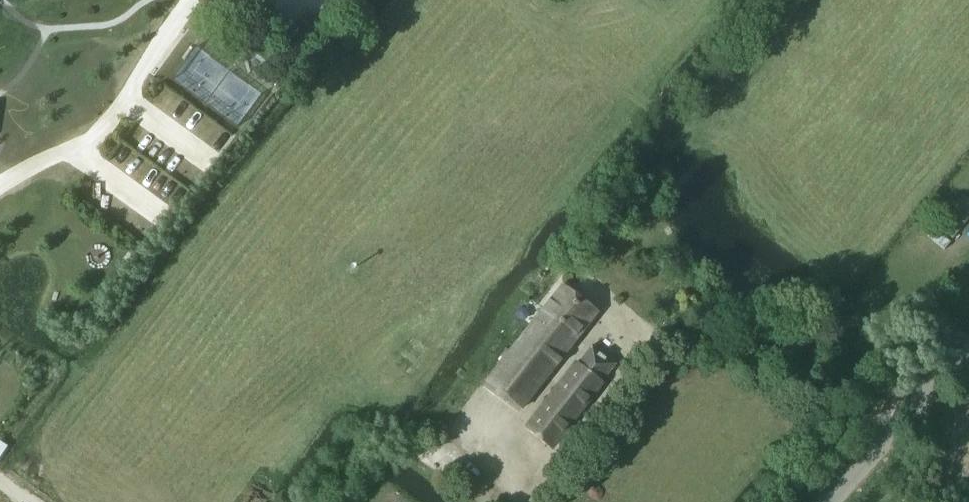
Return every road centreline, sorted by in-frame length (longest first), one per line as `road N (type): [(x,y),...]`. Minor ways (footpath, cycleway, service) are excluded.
road 1 (unclassified): [(968,353),(831,501)]

